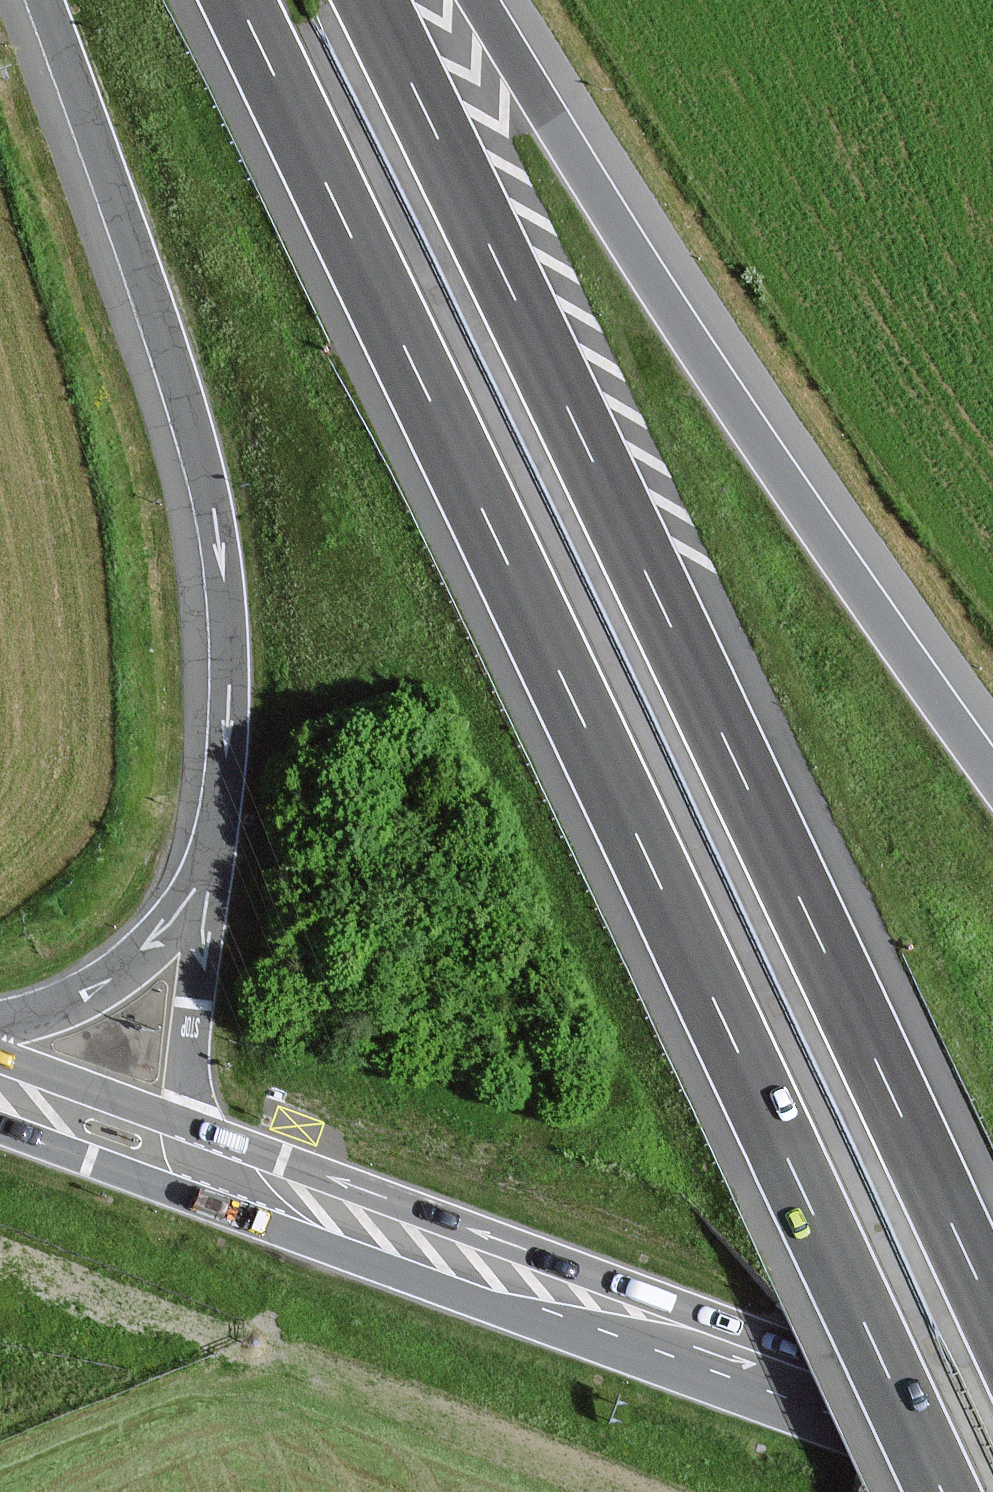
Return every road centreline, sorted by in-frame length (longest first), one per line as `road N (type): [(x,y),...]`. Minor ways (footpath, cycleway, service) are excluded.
road 1 (motorway): [(237,0),(943,1491)]
road 2 (motorway): [(992,1311),(372,0)]
road 3 (motorway): [(992,776),(757,439),(480,0)]
road 4 (motorway): [(43,0),(177,378),(211,502),(227,700),(205,880)]
road 5 (primary): [(992,1457),(184,1161)]
road 6 (motorway): [(205,880),(184,1161)]
road 7 (motorway): [(205,880),(171,927),(113,978),(63,1007),(0,1026)]
road 8 (primary): [(184,1161),(0,1095)]

